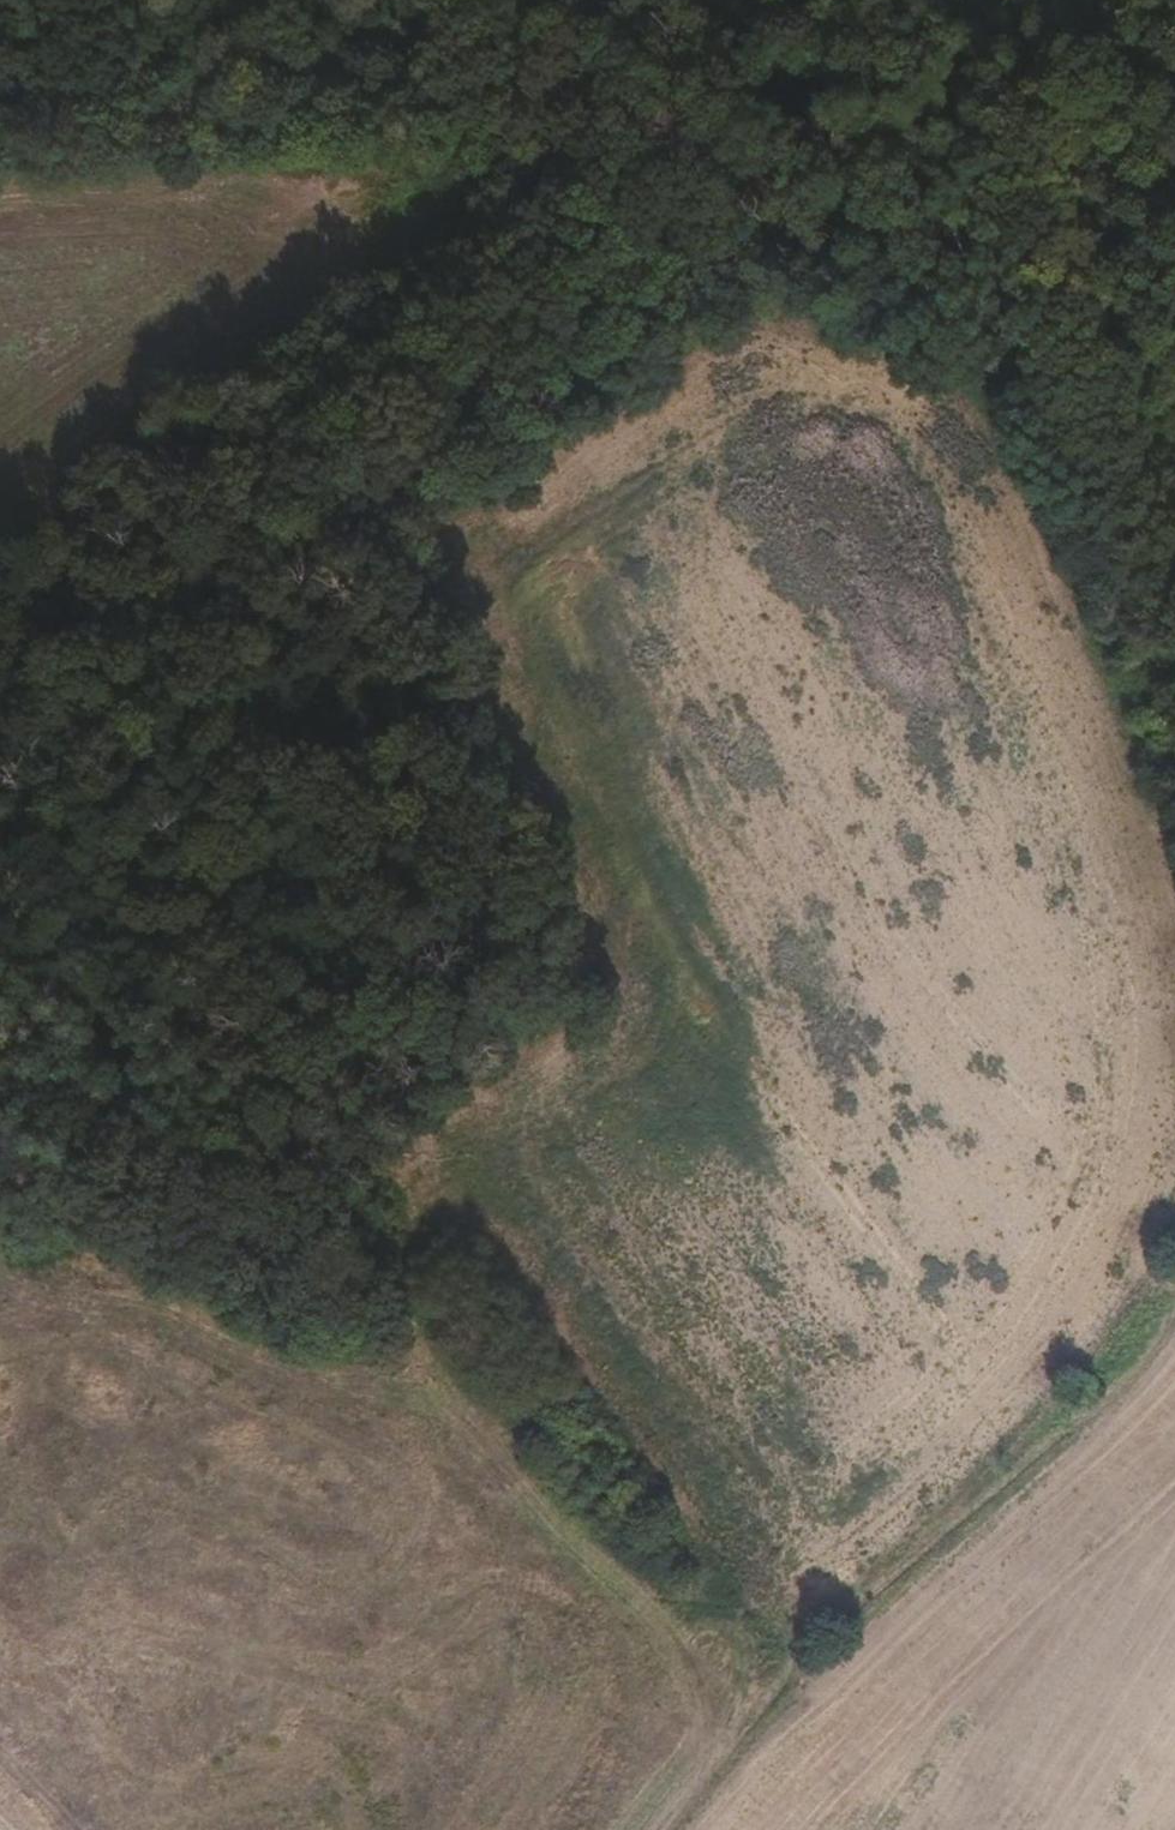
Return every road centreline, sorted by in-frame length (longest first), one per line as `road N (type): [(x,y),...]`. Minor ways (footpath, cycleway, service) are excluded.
road 1 (track): [(934,0),(1078,463),(1174,741)]
road 2 (track): [(655,1829),(789,1674),(1143,1339),(1174,1262)]

